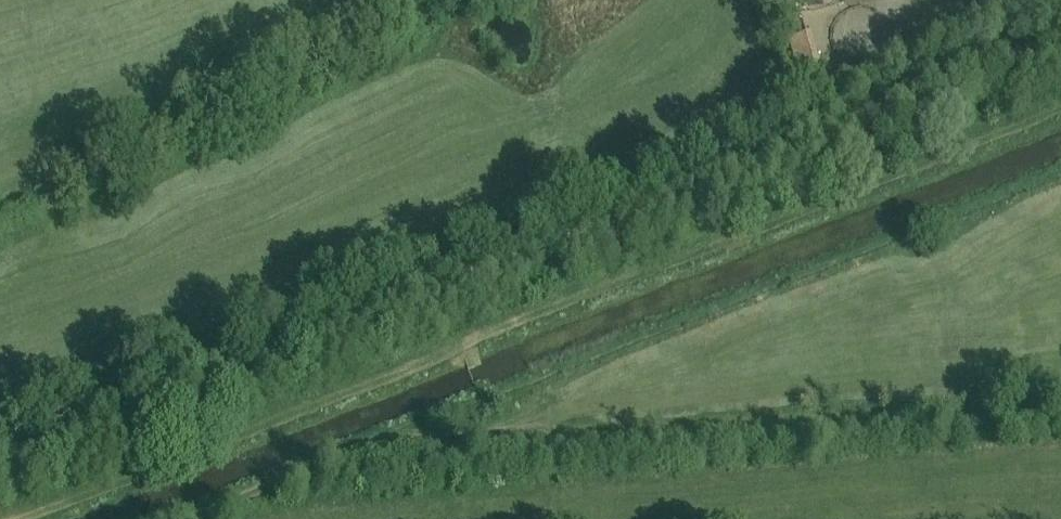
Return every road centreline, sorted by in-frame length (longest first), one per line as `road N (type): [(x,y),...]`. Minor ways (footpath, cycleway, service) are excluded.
road 1 (track): [(0,451),(751,164),(1060,33)]
road 2 (track): [(22,518),(1060,113)]
road 3 (track): [(1060,395),(385,445),(199,518)]

